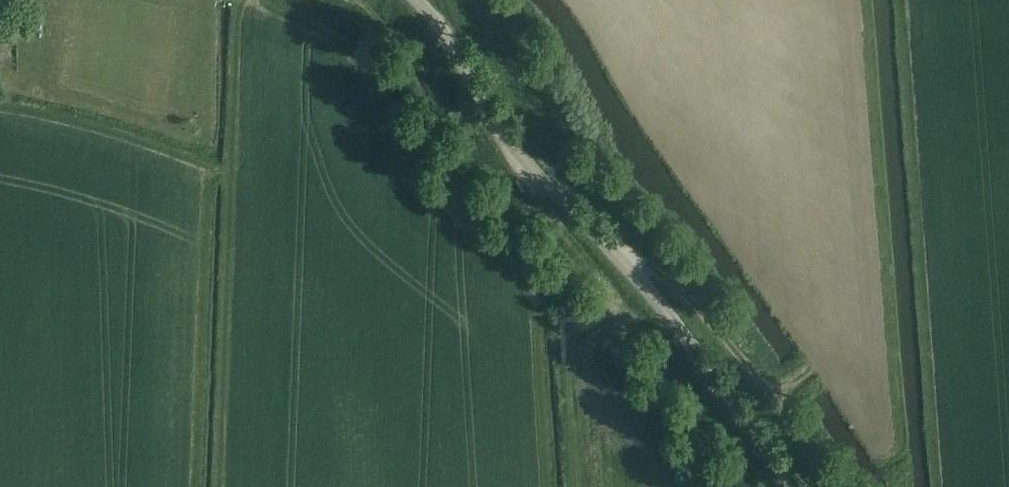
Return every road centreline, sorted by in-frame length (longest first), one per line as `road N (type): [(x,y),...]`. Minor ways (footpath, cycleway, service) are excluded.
road 1 (unclassified): [(795,486),(625,267),(534,181),(414,0)]

